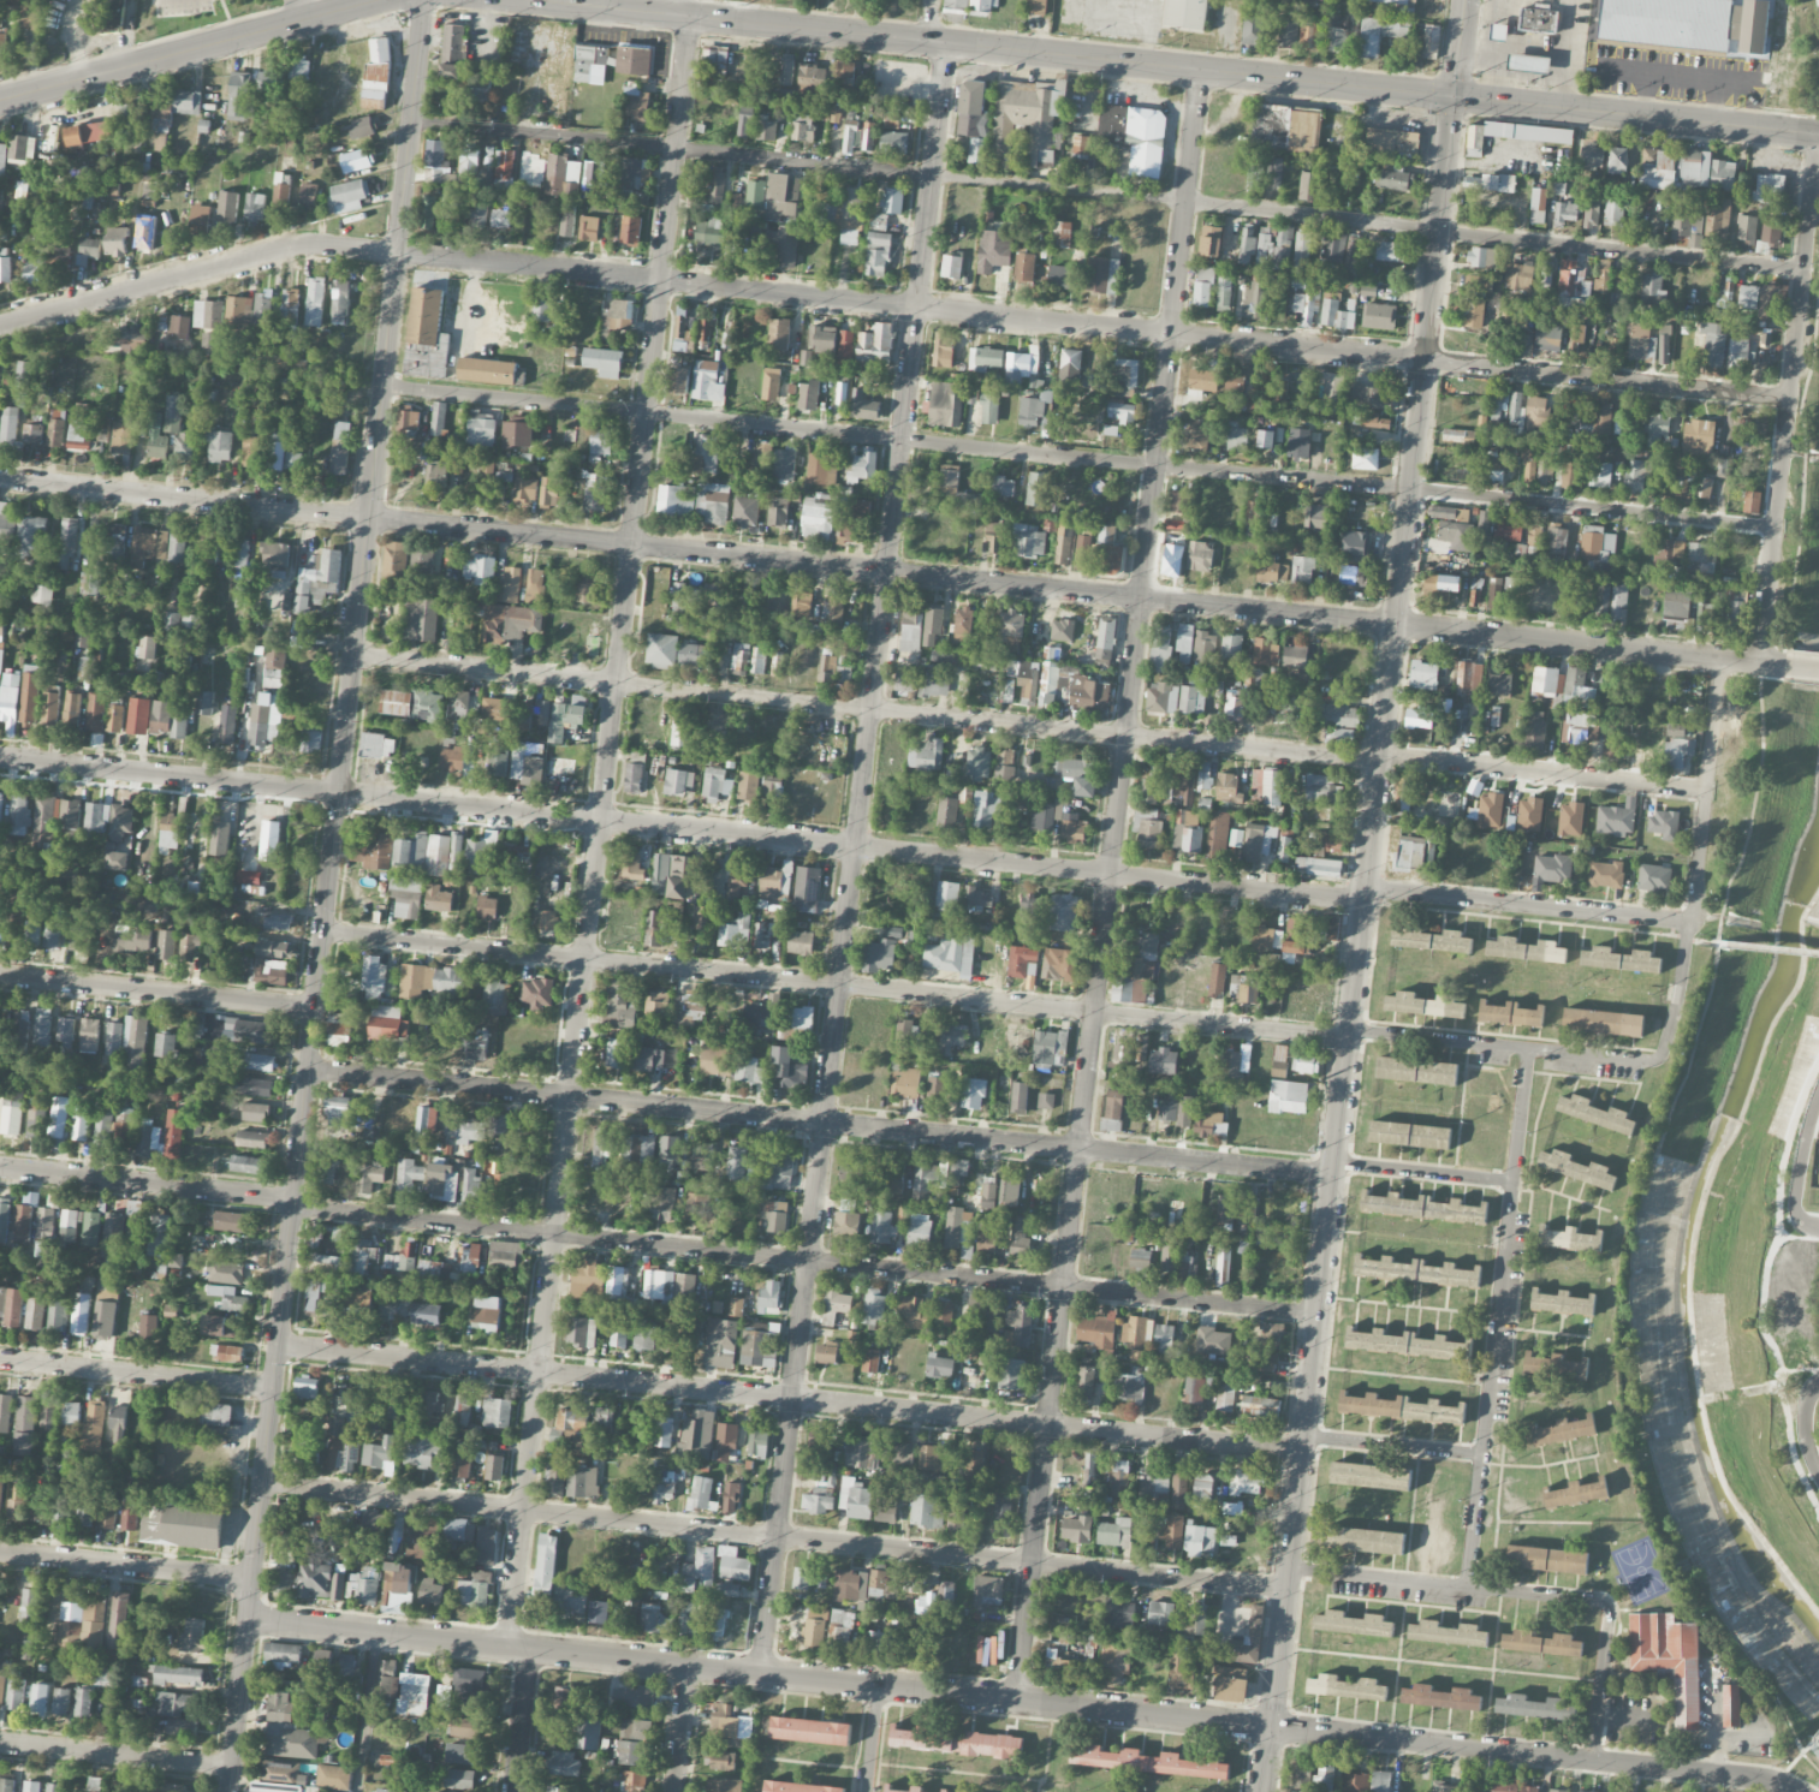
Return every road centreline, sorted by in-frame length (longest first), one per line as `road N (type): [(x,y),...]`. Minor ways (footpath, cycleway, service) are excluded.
road 1 (residential): [(1788,399),(323,249),(0,329)]
road 2 (tertiary): [(423,0),(231,1791)]
road 3 (residential): [(1787,665),(0,480)]
road 4 (residential): [(690,14),(506,1648)]
road 5 (residential): [(1455,96),(1271,1730)]
road 6 (residential): [(947,42),(761,1674)]
road 7 (residential): [(1202,70),(1017,1702)]
road 8 (residential): [(1775,528),(382,389)]
road 9 (residential): [(1802,267),(411,124)]
road 10 (residential): [(1363,901),(0,758)]
road 11 (residential): [(1379,756),(353,656)]
road 12 (residential): [(1348,1038),(323,933)]
road 13 (residential): [(1318,1314),(293,1209)]
road 14 (residential): [(1302,1452),(279,1346)]
road 15 (residential): [(1332,1174),(309,1071)]
road 16 (tertiary): [(1271,1730),(249,1620)]
road 17 (residential): [(1286,1590),(264,1482)]
road 18 (secondary): [(549,0),(1202,70)]
road 19 (secondary): [(1202,70),(1818,134)]
road 20 (tertiary): [(1800,1791),(1736,1774),(1271,1730)]
road 21 (residential): [(1815,133),(1760,662)]
road 22 (residential): [(1594,1761),(1612,1612),(1605,1601),(1289,1568)]
road 23 (residential): [(1718,657),(1693,909),(1678,1000),(1659,1058)]
road 24 (secondary): [(375,0),(0,102)]
road 25 (residential): [(1705,791),(1379,756)]
road 26 (residential): [(1690,922),(1366,887)]
road 27 (residential): [(315,1008),(0,975)]
road 28 (residential): [(1659,1058),(1349,1030)]
road 29 (residential): [(0,1168),(295,1201)]
road 30 (residential): [(274,1389),(0,1361)]
road 31 (residential): [(1514,1181),(1481,1454)]
road 32 (residential): [(254,1579),(0,1552)]
road 33 (residential): [(233,1768),(0,1745)]
road 34 (residential): [(1514,1181),(1334,1162)]
road 35 (residential): [(1481,1454),(1303,1436)]
road 36 (residential): [(529,1651),(514,1791)]
road 37 (residential): [(1481,1454),(1467,1588)]
road 38 (residential): [(1528,1049),(1514,1181)]
road 39 (residential): [(688,1668),(674,1791)]

